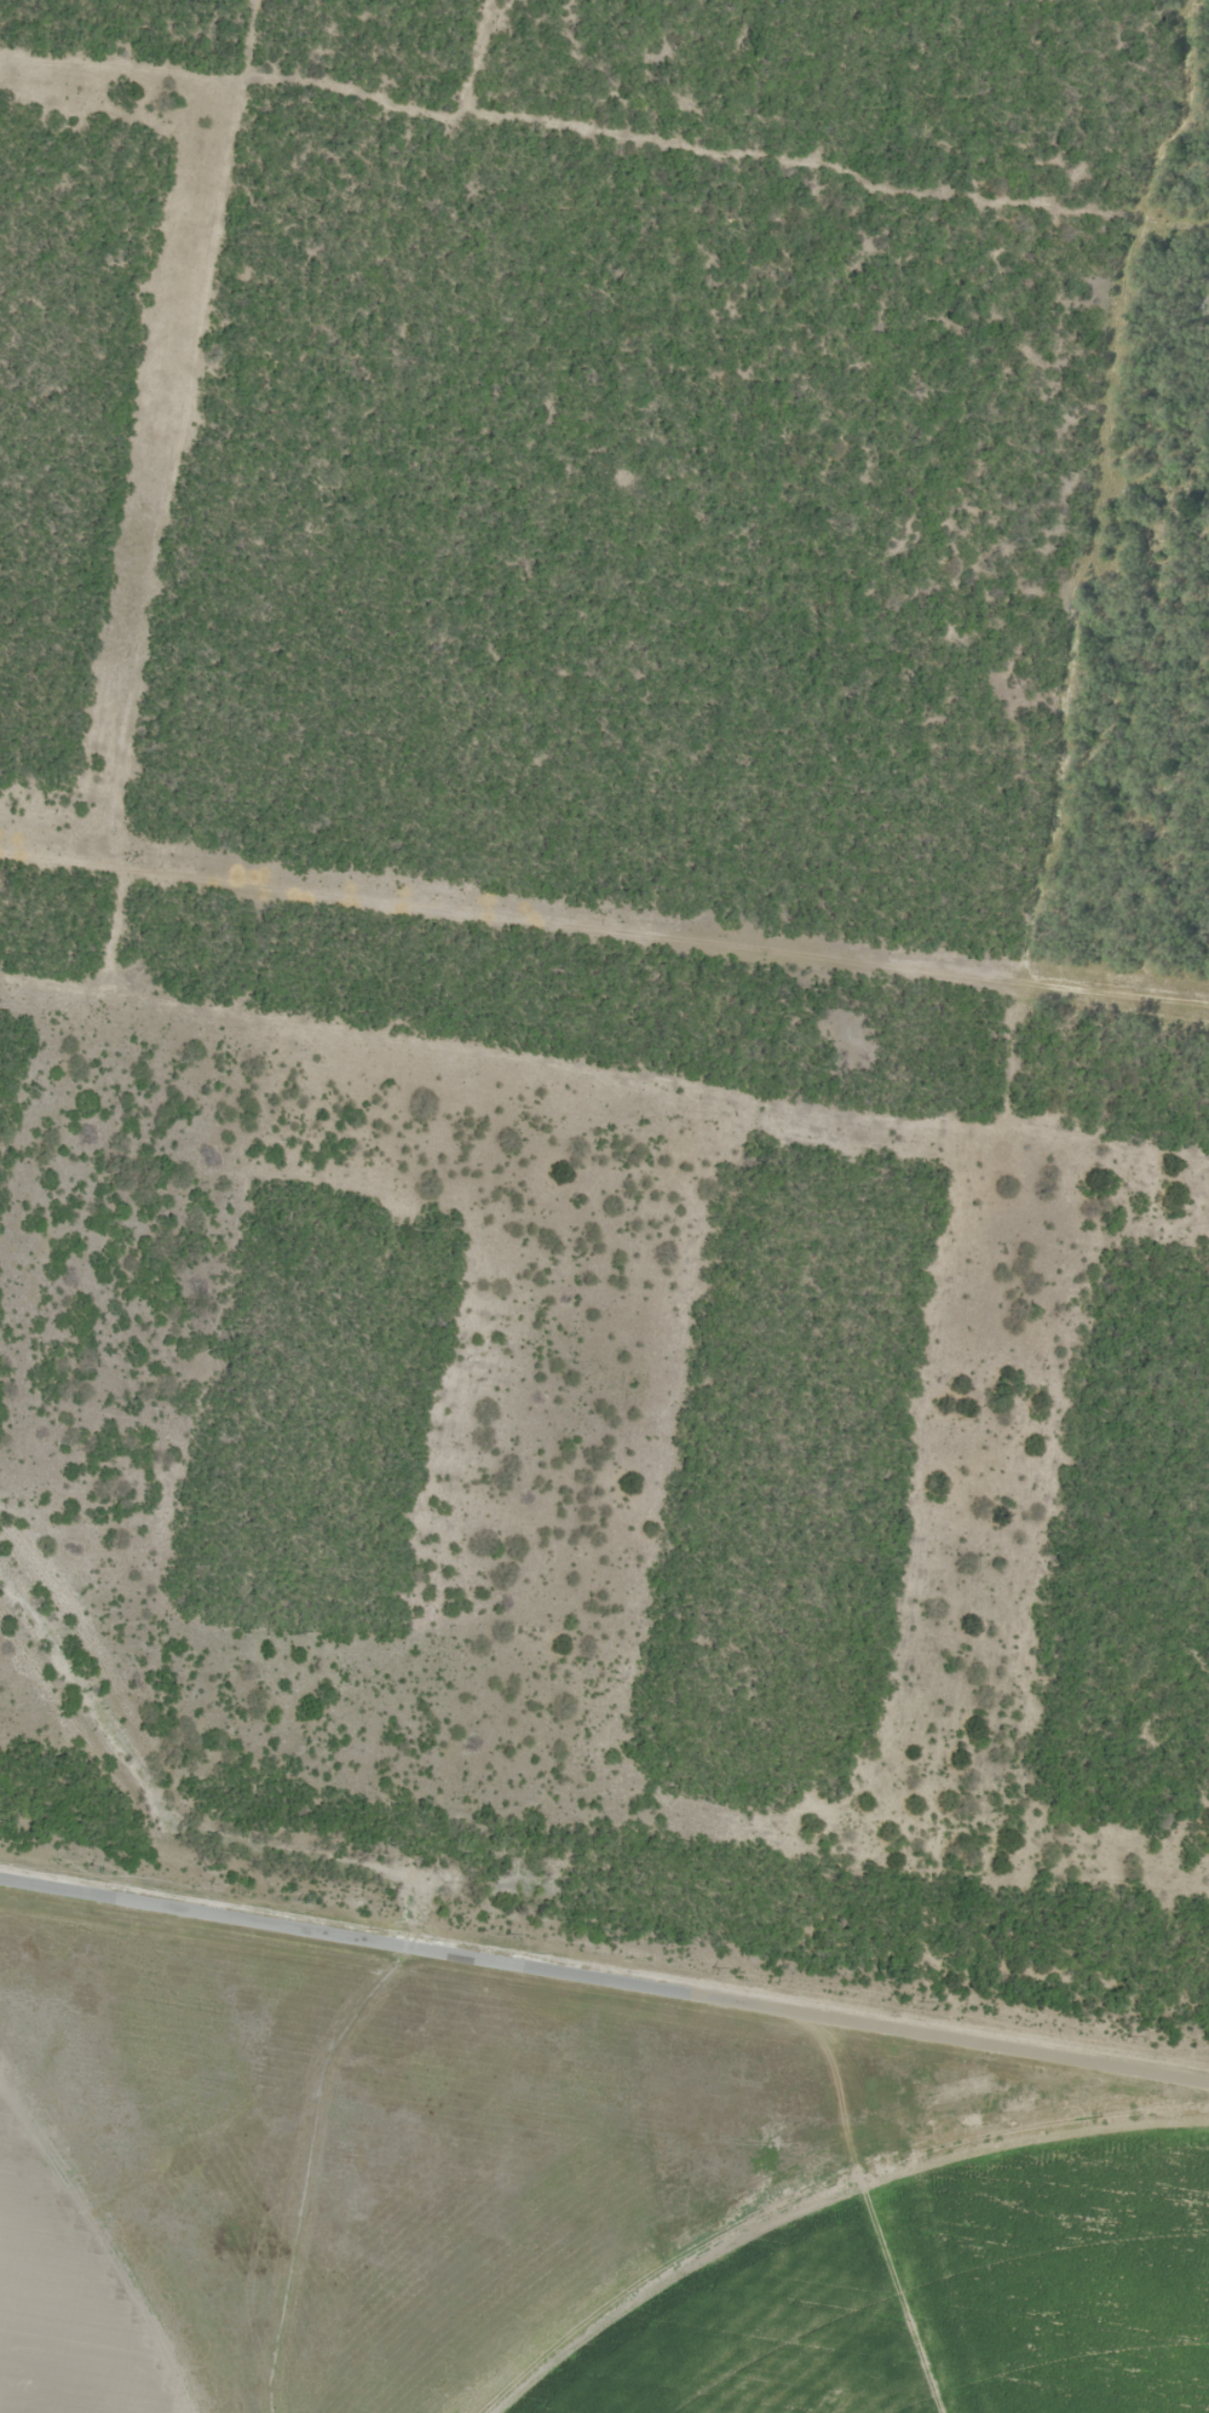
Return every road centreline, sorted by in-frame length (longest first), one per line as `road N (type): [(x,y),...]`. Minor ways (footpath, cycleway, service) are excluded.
road 1 (residential): [(1208,2077),(0,1878)]

